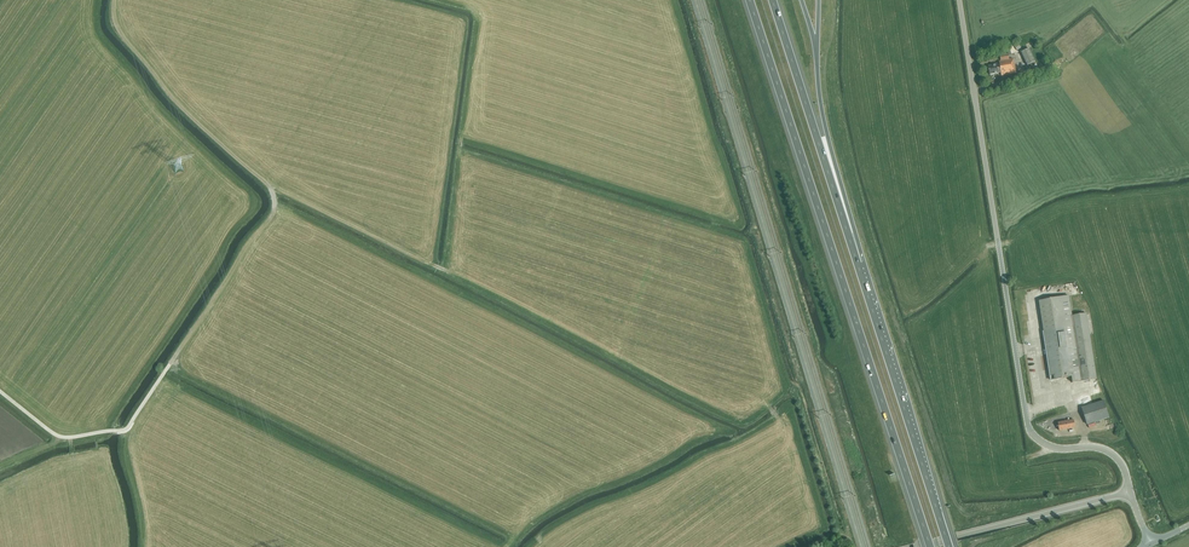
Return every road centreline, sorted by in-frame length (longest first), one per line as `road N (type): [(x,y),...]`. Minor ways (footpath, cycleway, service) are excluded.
road 1 (motorway): [(750,0),(931,546)]
road 2 (unclassified): [(1130,492),(1109,452),(1049,446),(1029,429),(959,0)]
road 3 (motorway): [(866,290),(772,0)]
road 4 (motorway): [(949,546),(866,290)]
road 5 (motorway): [(866,290),(821,105),(816,46)]
road 6 (tertiary): [(918,546),(1130,492)]
road 7 (track): [(169,365),(122,430),(58,435),(0,391)]
road 8 (track): [(787,387),(802,402),(839,529),(815,546)]

